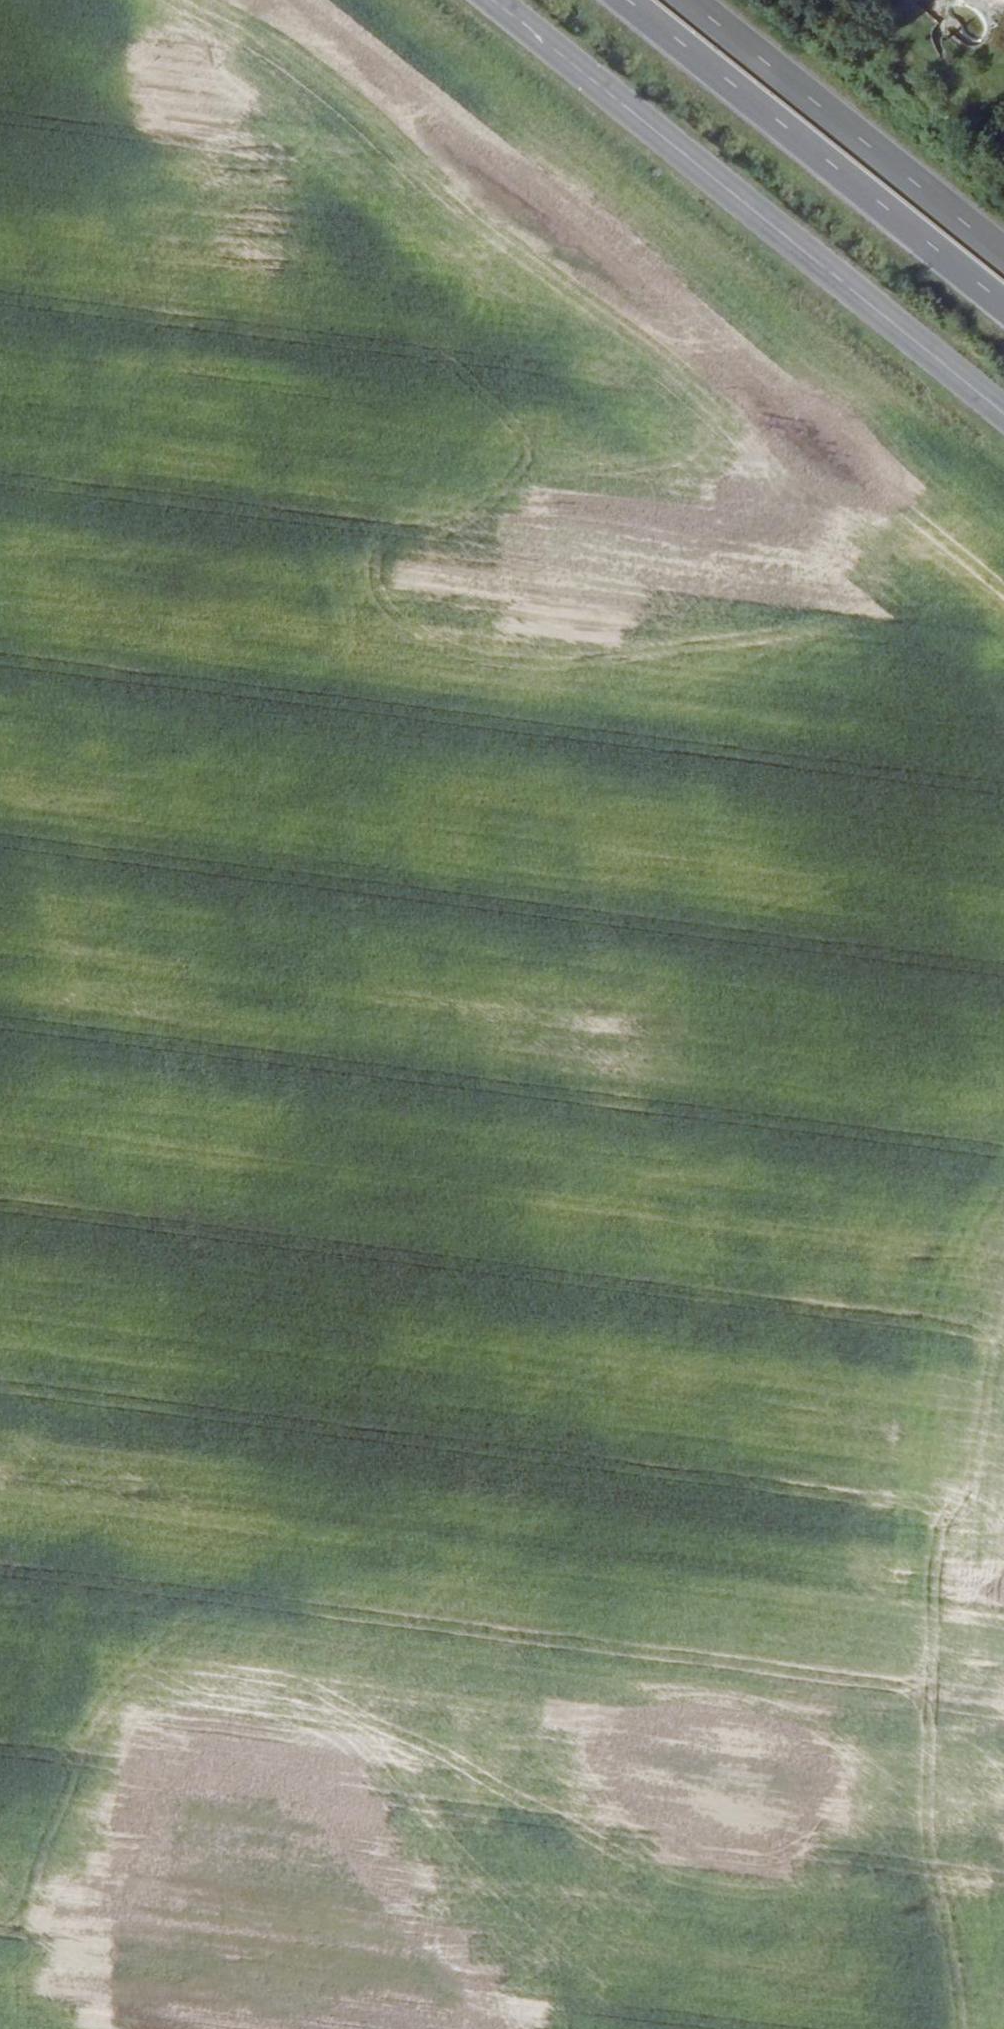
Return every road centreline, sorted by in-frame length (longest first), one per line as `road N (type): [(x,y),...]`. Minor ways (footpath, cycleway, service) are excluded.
road 1 (tertiary): [(1003,417),(488,0)]
road 2 (trunk): [(619,0),(1003,310)]
road 3 (trunk): [(1003,262),(679,0)]

